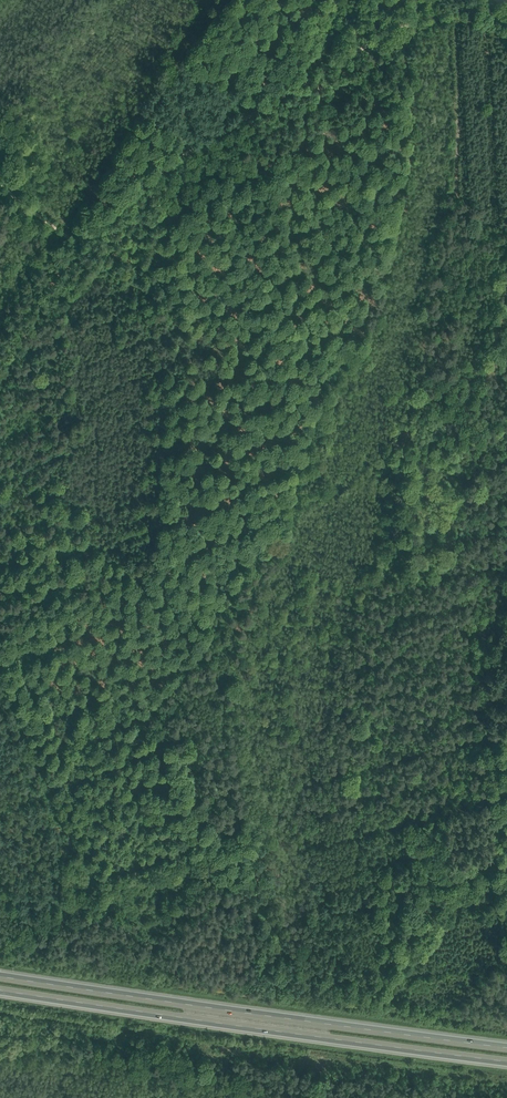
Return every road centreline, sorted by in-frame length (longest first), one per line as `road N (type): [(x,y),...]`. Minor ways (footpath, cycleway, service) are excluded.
road 1 (unclassified): [(0,180),(77,243),(189,152),(383,38),(463,8),(506,19)]
road 2 (motorway): [(0,988),(506,1062)]
road 3 (motorway): [(506,1046),(0,974)]

